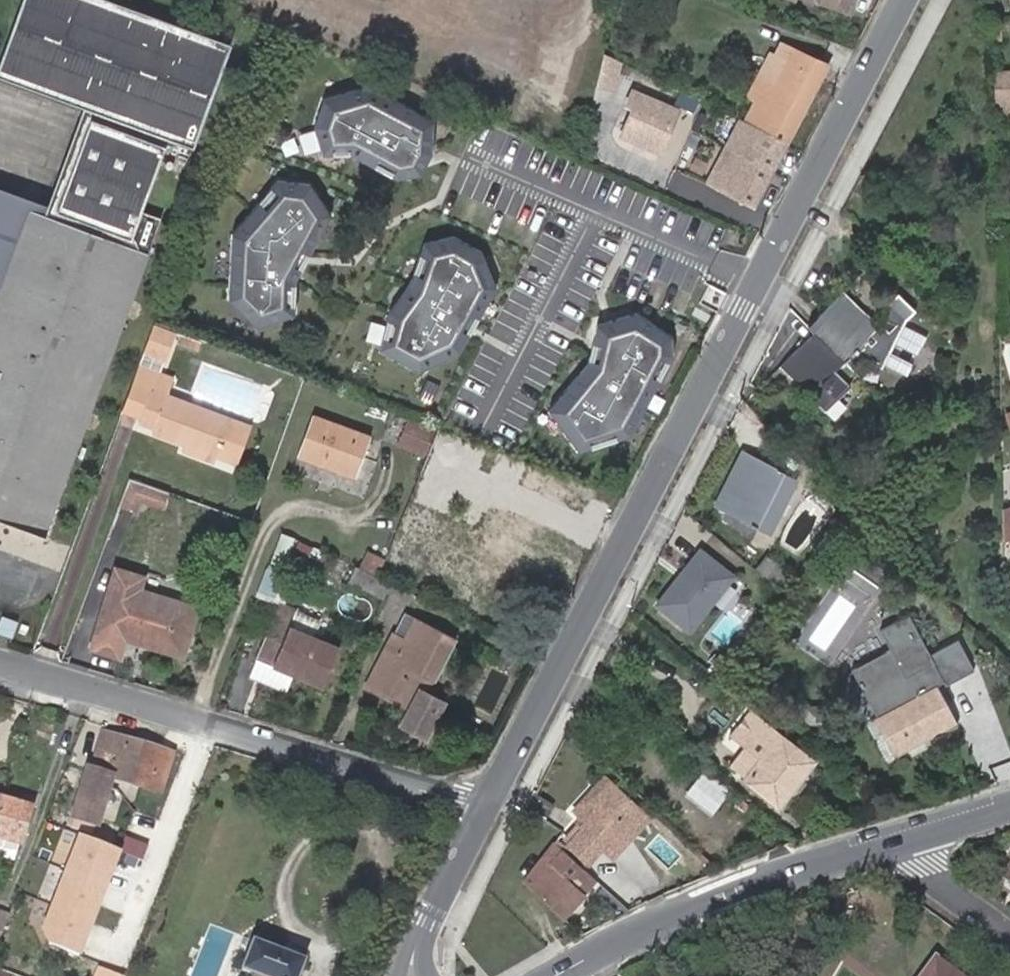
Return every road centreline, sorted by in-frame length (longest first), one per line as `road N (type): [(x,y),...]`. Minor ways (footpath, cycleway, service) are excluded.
road 1 (secondary): [(903,0),(481,811)]
road 2 (residential): [(0,662),(481,811)]
road 3 (tertiary): [(557,975),(729,895),(887,843)]
road 4 (secondary): [(481,811),(414,950),(410,975)]
road 5 (residential): [(1009,933),(887,843)]
road 6 (tertiary): [(887,843),(1009,803)]

